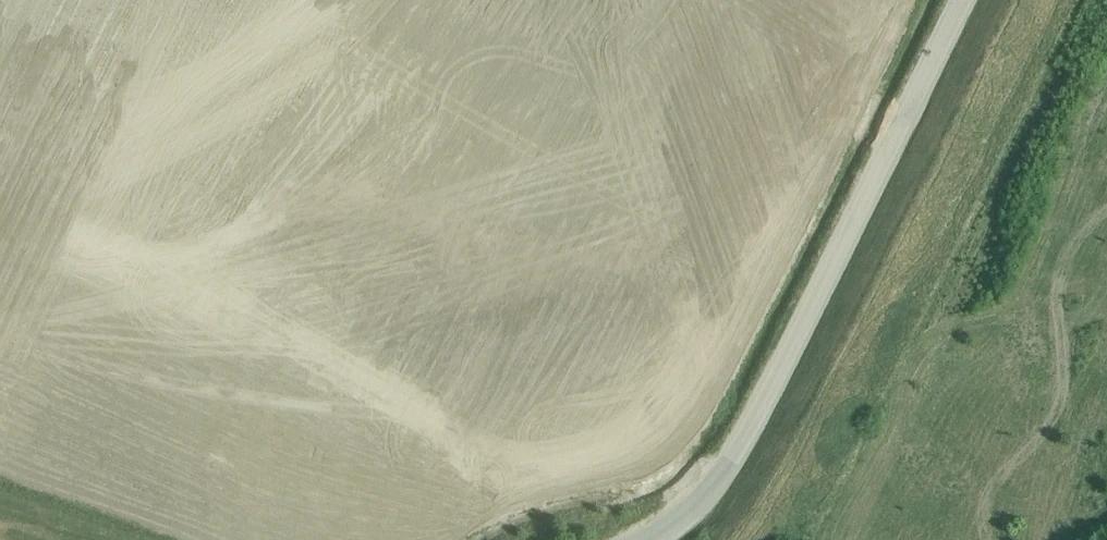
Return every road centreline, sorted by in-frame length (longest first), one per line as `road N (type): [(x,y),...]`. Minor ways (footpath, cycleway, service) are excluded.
road 1 (unclassified): [(640,539),(695,501),(729,462),(956,0)]

